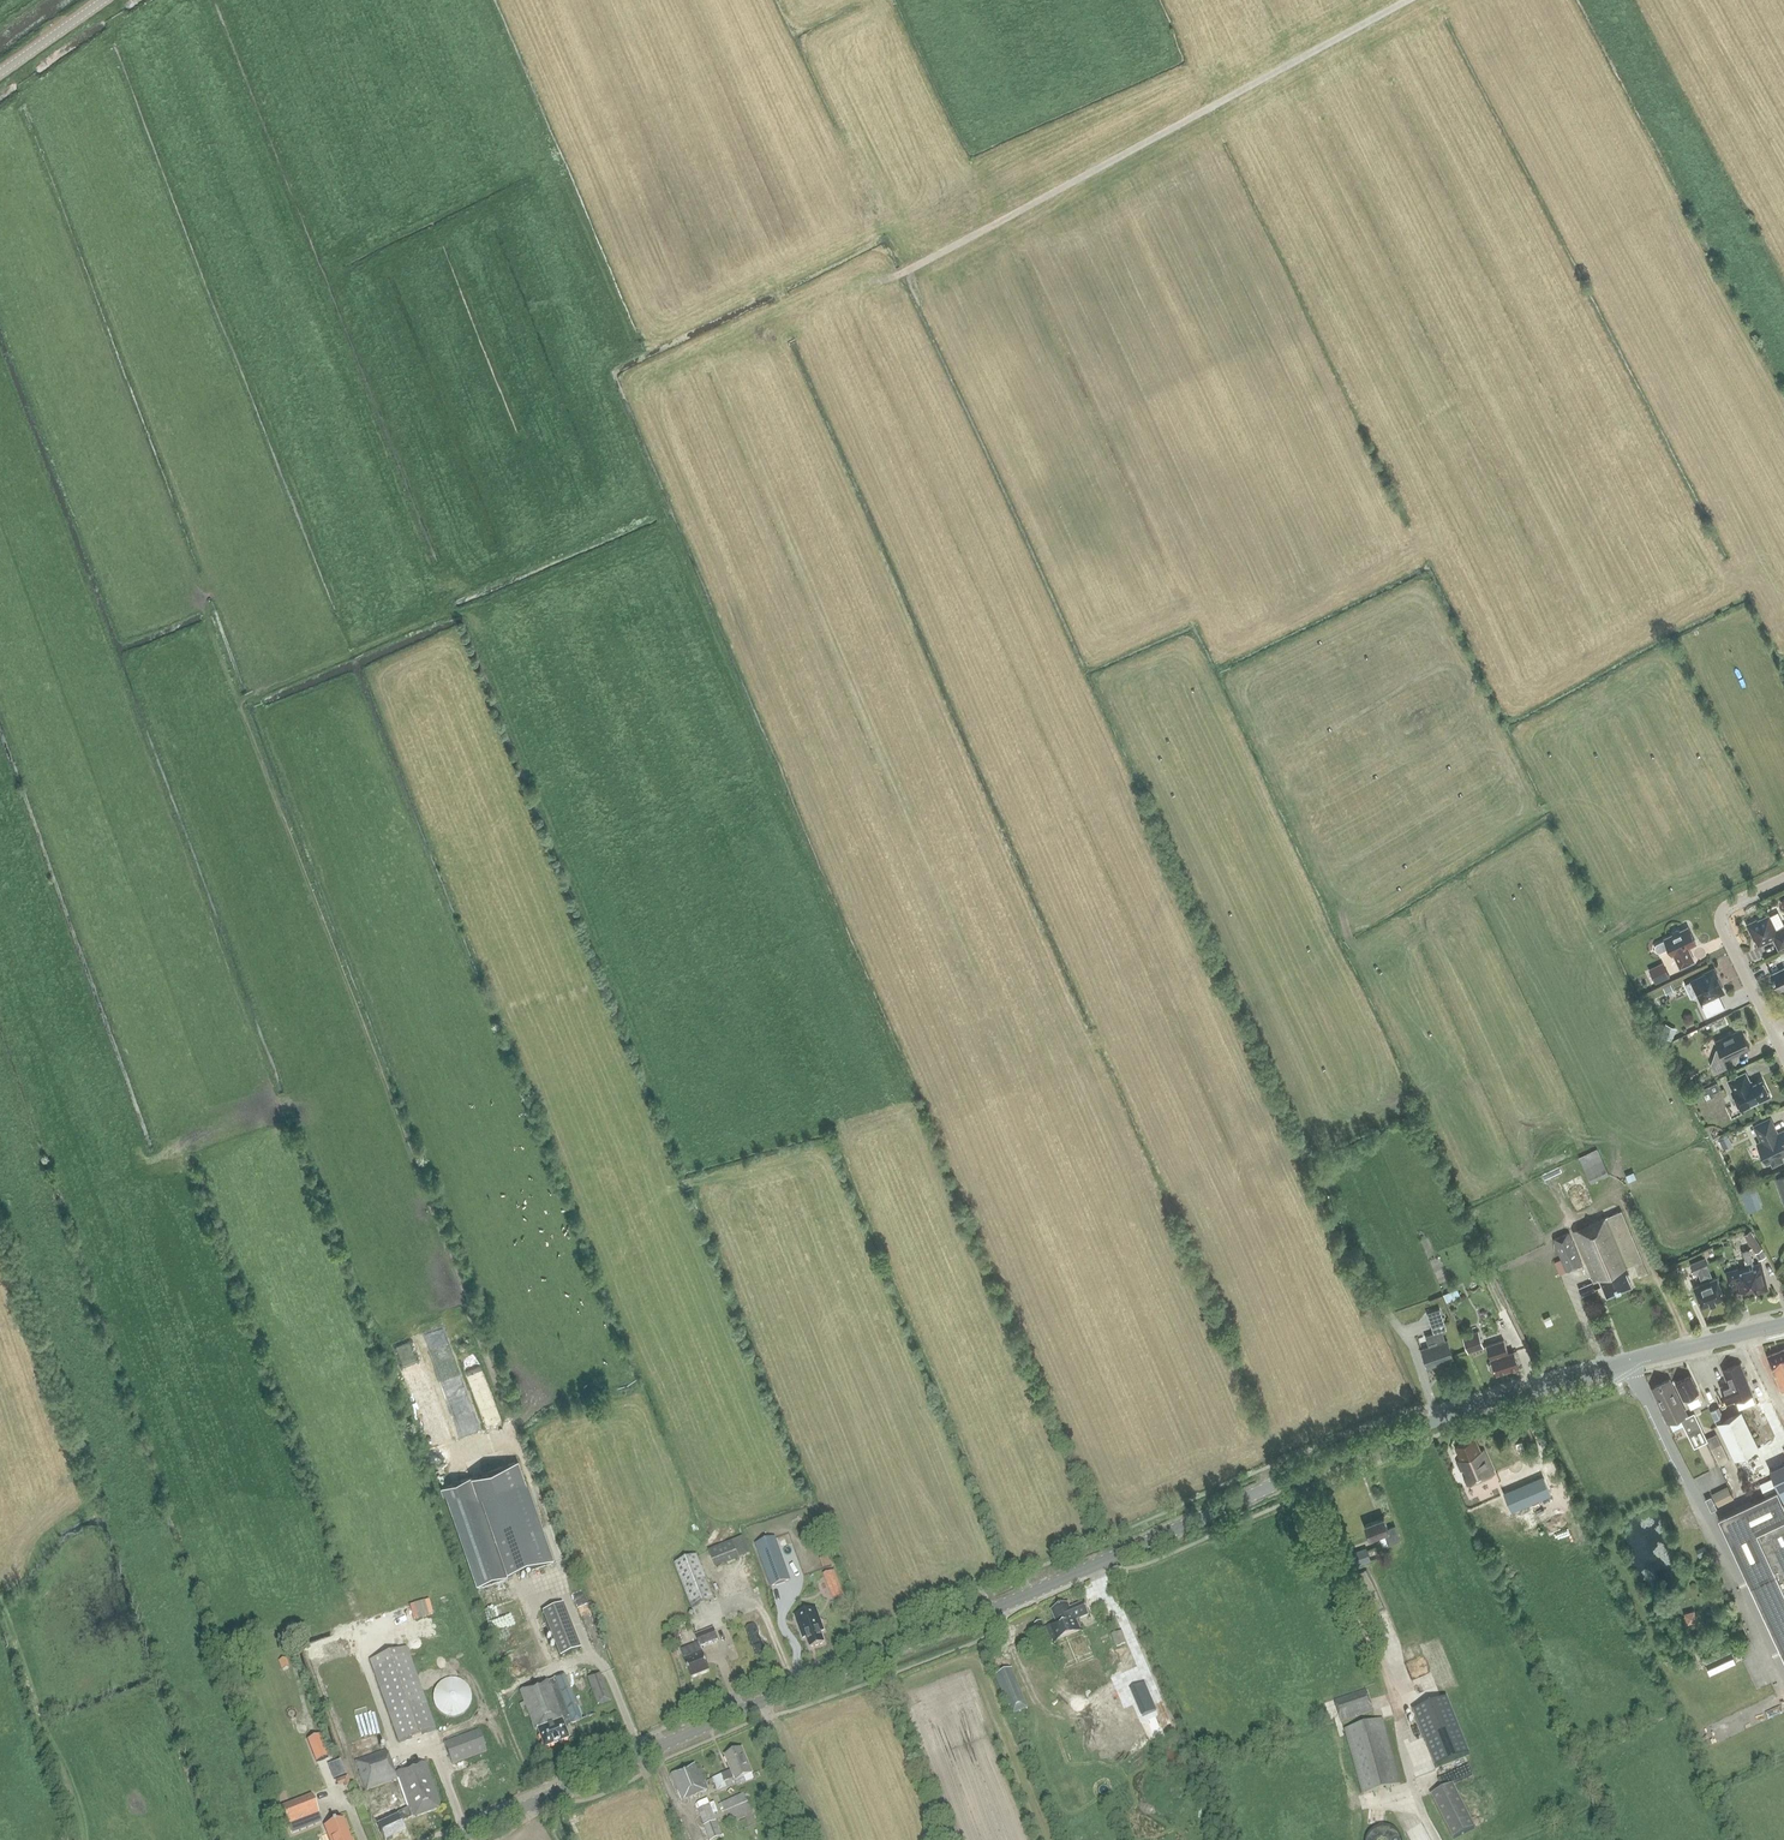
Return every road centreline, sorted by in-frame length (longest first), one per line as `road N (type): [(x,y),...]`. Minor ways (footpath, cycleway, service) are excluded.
road 1 (secondary): [(454,1839),(1392,1435),(1632,1361)]
road 2 (unclassified): [(1632,1361),(1783,1677)]
road 3 (track): [(1297,1475),(1400,1705)]
road 4 (residential): [(1783,1056),(1722,917),(1783,879)]
road 5 (secondary): [(1632,1361),(1783,1324)]
road 6 (track): [(813,1839),(754,1705)]
road 7 (tertiary): [(0,74),(106,0)]

